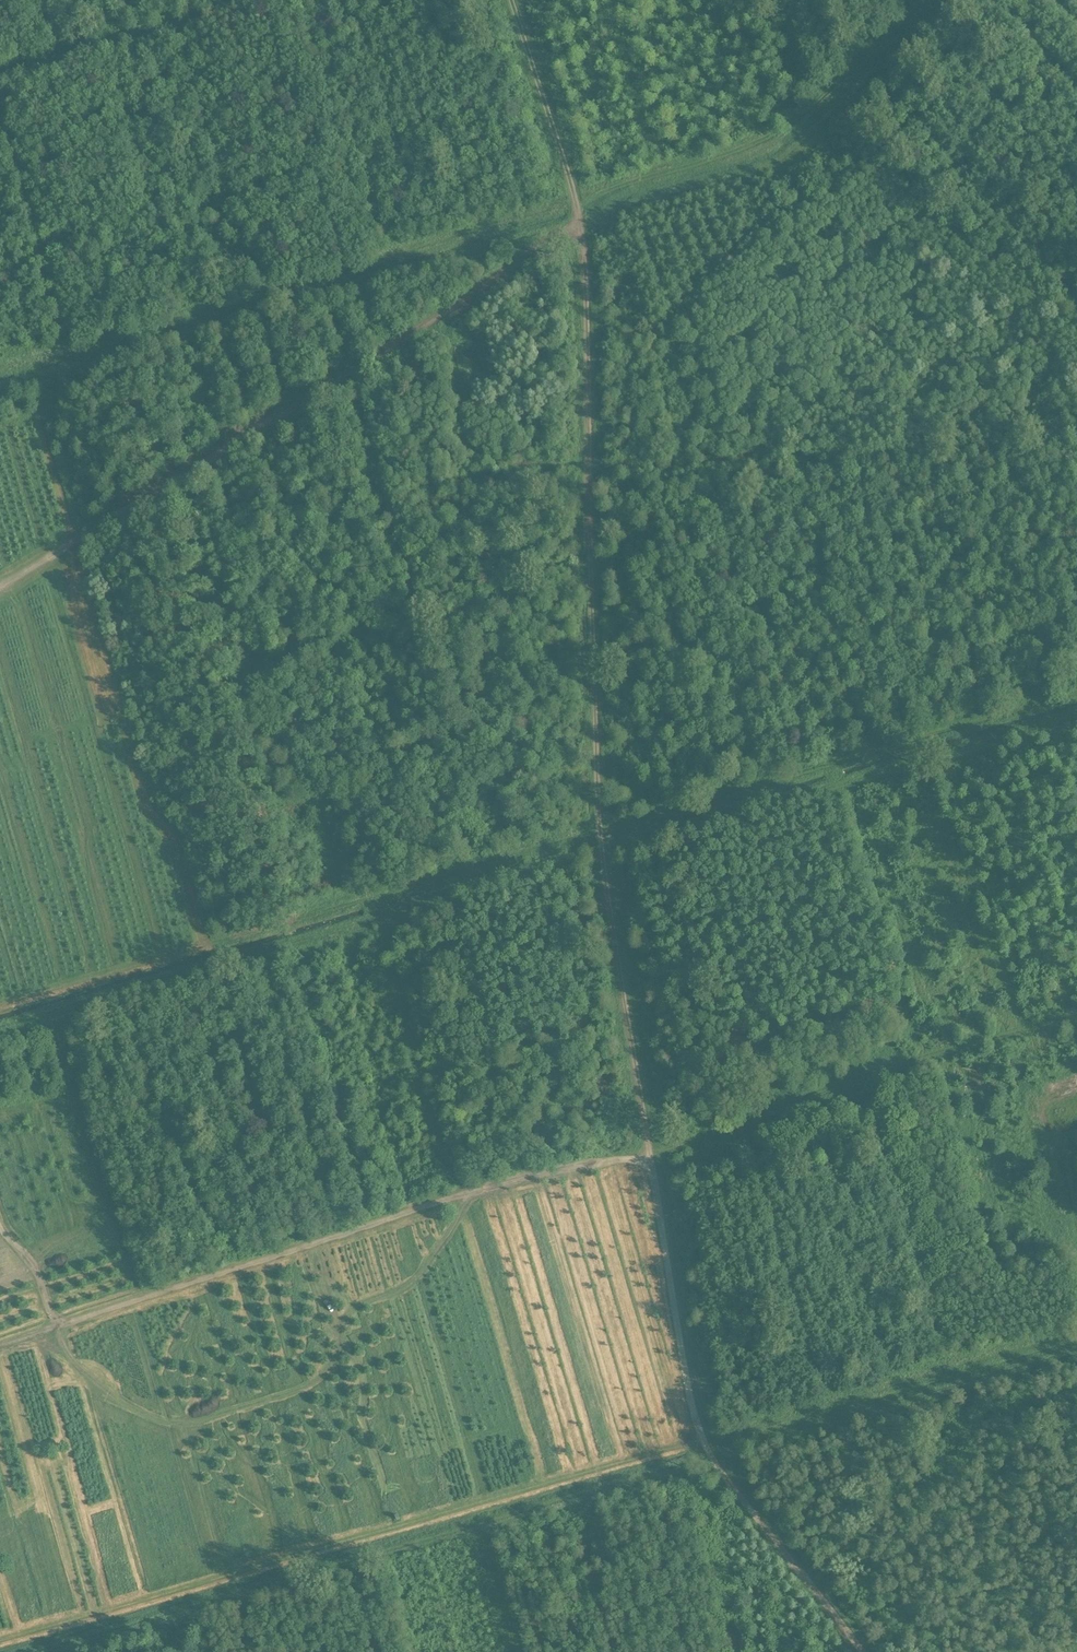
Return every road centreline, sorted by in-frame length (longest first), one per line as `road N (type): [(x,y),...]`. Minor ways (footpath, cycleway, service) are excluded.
road 1 (track): [(511,0),(569,177),(583,247),(600,841),(685,1374),(715,1461),(862,1651)]
road 2 (track): [(0,586),(434,319),(553,235),(581,229)]
road 3 (track): [(650,1156),(484,1186),(0,1345)]
road 4 (track): [(464,1192),(418,1275),(350,1312),(337,1353),(310,1383),(171,1423),(131,1409),(71,1359),(37,1273),(0,1228)]
road 5 (track): [(650,1156),(872,1070),(1076,1020)]
road 6 (track): [(0,393),(337,292),(363,299),(391,345)]
road 7 (track): [(241,0),(0,74)]

